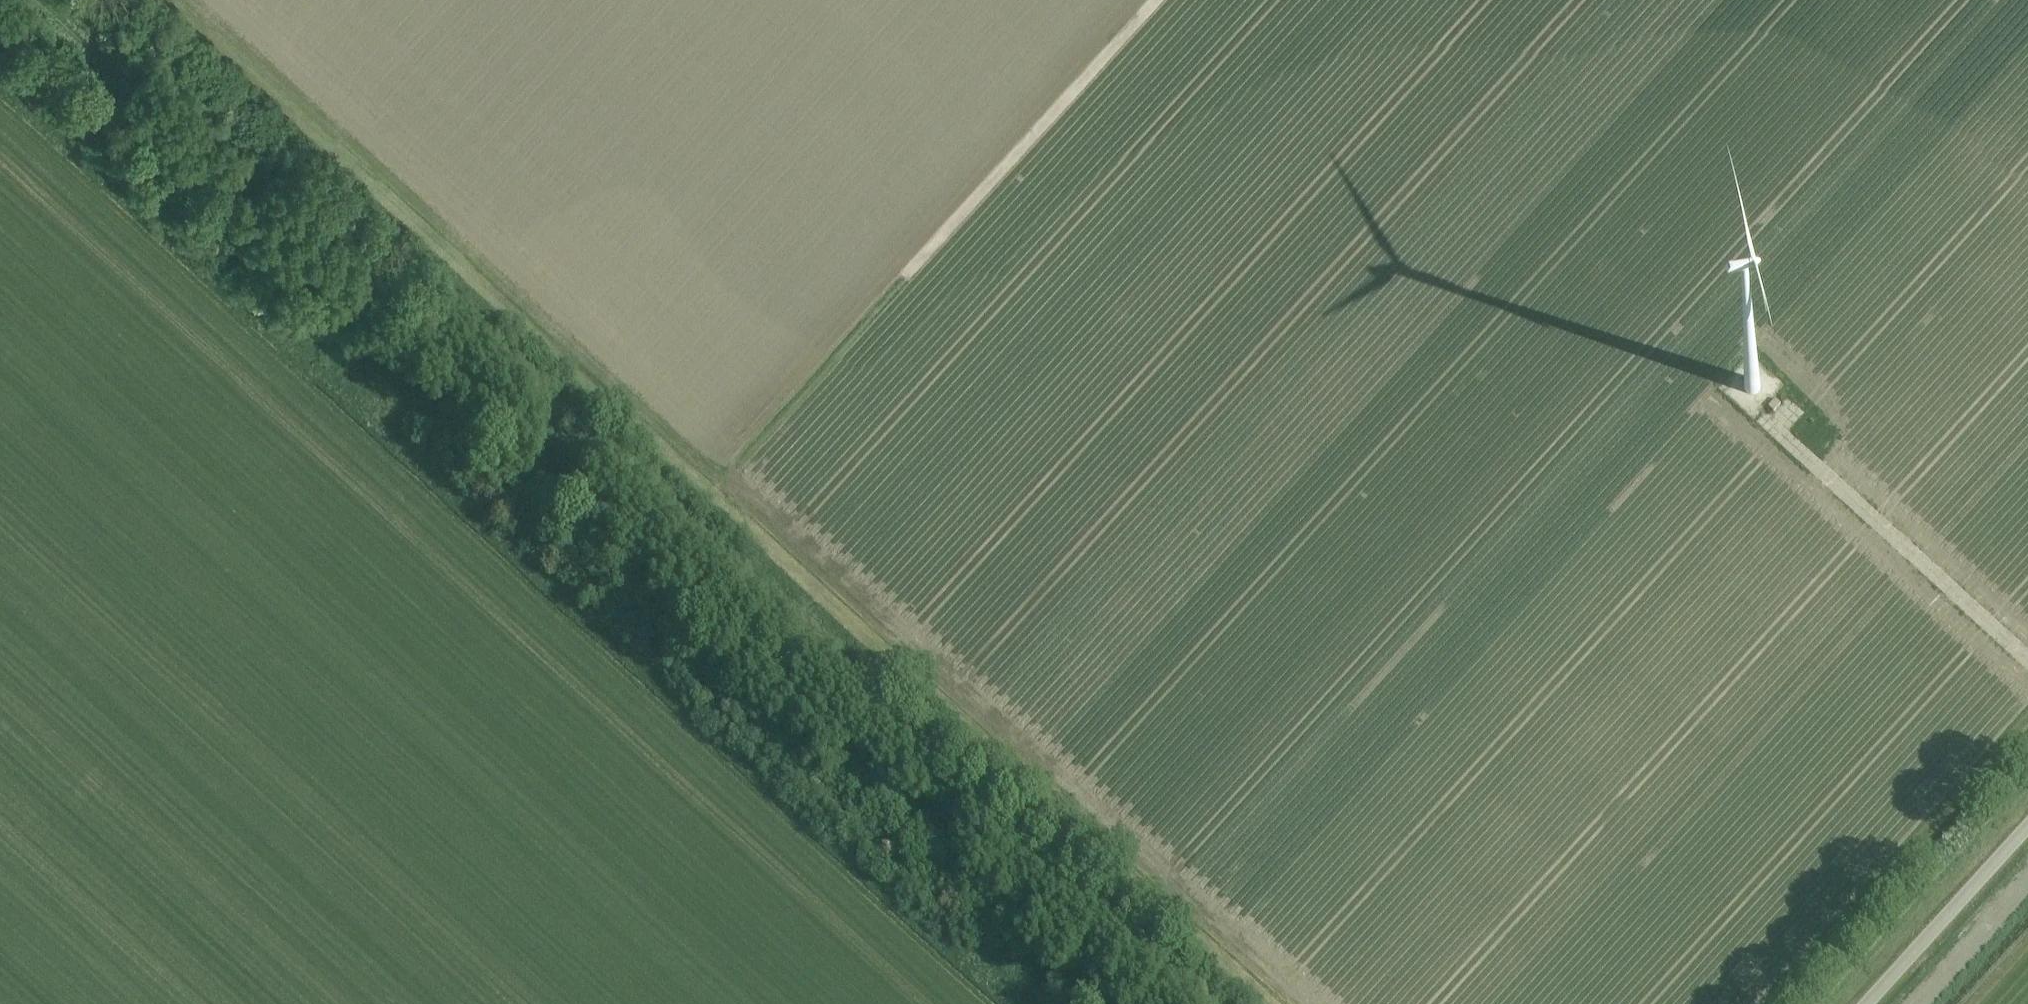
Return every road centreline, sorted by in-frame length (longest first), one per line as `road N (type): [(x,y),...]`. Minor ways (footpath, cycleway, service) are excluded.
road 1 (track): [(1139,1003),(39,0)]
road 2 (residential): [(1865,1003),(2027,825)]

